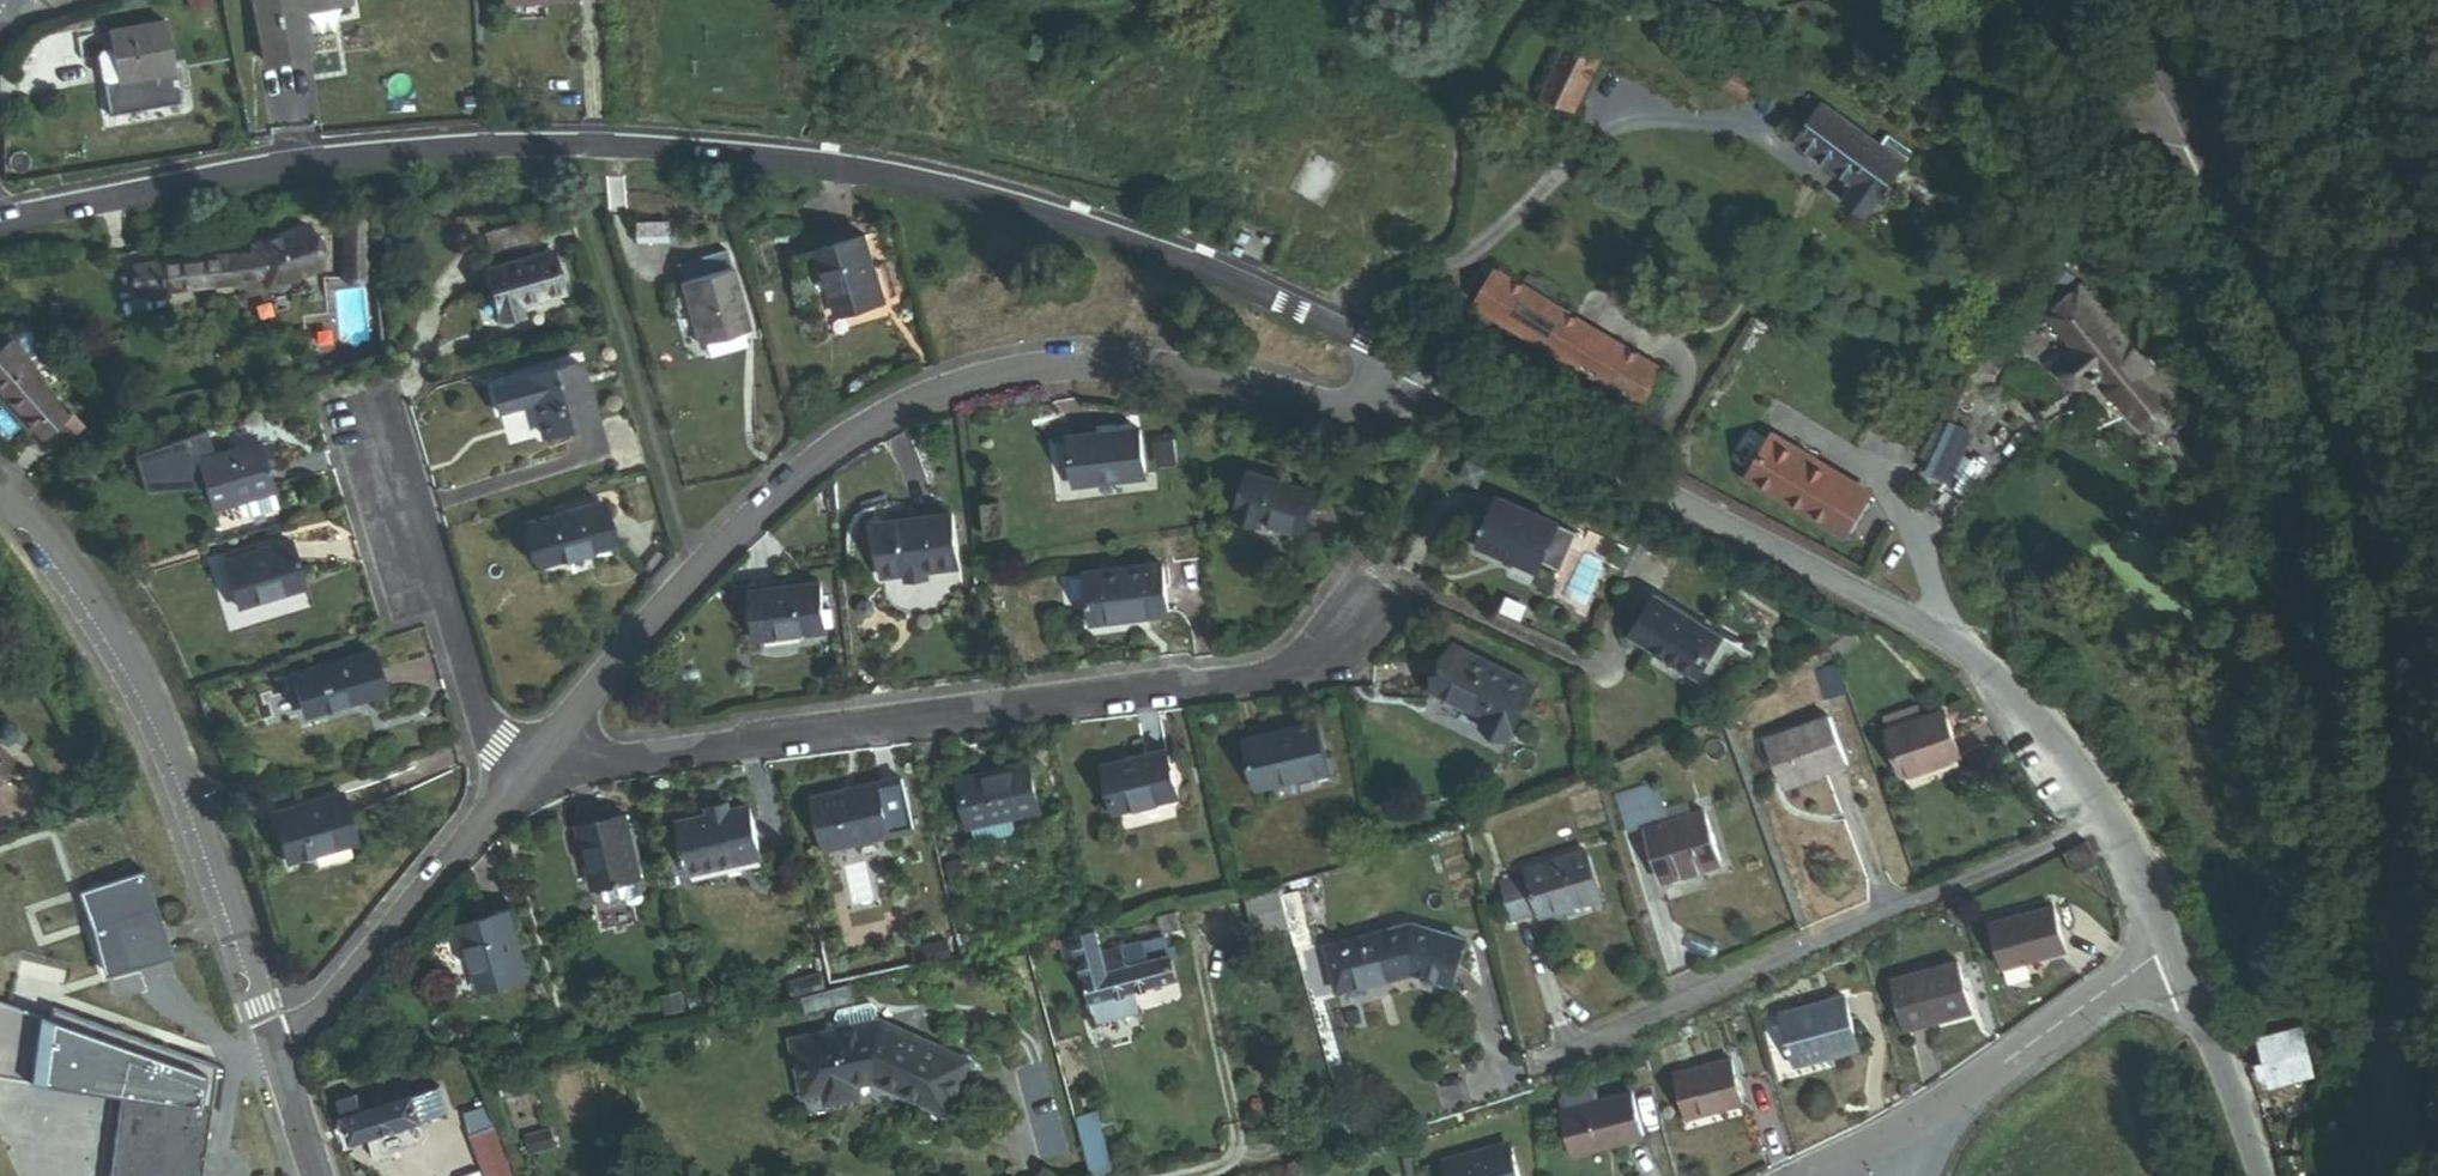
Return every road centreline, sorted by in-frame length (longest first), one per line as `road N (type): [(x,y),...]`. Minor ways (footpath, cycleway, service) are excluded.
road 1 (residential): [(1412,371),(1165,258),(945,184),(708,150),(508,141),(343,152),(103,190),(0,218)]
road 2 (residential): [(511,785),(733,531),(823,454),(921,391),(1022,367),(1119,362),(1334,401),(1382,401),(1412,371)]
road 3 (tertiary): [(2387,1175),(2414,748),(2406,618),(2351,433),(2236,191)]
road 4 (residential): [(511,785),(621,761),(1303,672),(1372,591)]
road 5 (residential): [(2108,818),(2007,684),(1856,593),(1412,371)]
road 6 (residential): [(1526,1070),(2108,818)]
road 7 (residential): [(0,496),(157,732),(274,1053)]
road 8 (residential): [(511,785),(446,619),(391,421)]
road 9 (residential): [(274,1053),(309,1032),(511,785)]
road 10 (residential): [(1916,1122),(2177,950)]
road 11 (residential): [(2017,0),(2091,64),(2121,118),(2162,154),(2236,191)]
road 12 (residential): [(2254,1175),(2177,950)]
road 13 (tertiary): [(2236,191),(2145,0)]
road 14 (residential): [(2177,950),(2108,818)]
road 15 (residential): [(274,1053),(319,1175)]
road 16 (residential): [(1803,1175),(1916,1122)]

